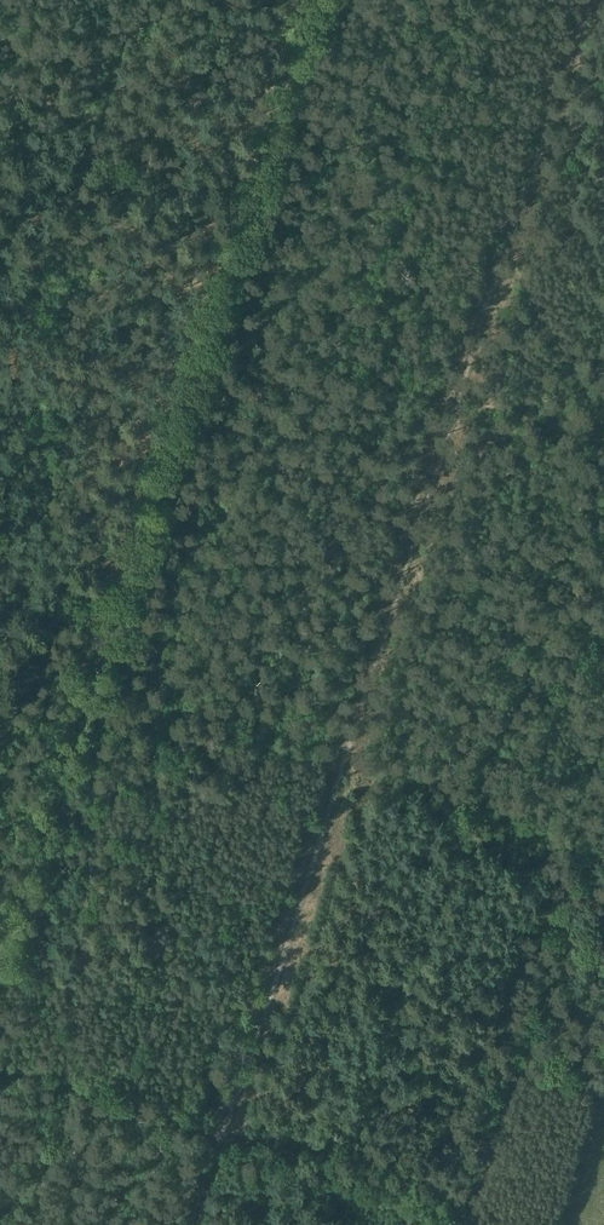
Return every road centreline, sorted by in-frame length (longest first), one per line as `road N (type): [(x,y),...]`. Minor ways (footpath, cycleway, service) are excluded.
road 1 (track): [(583,0),(218,1151)]
road 2 (track): [(324,0),(0,1025)]

